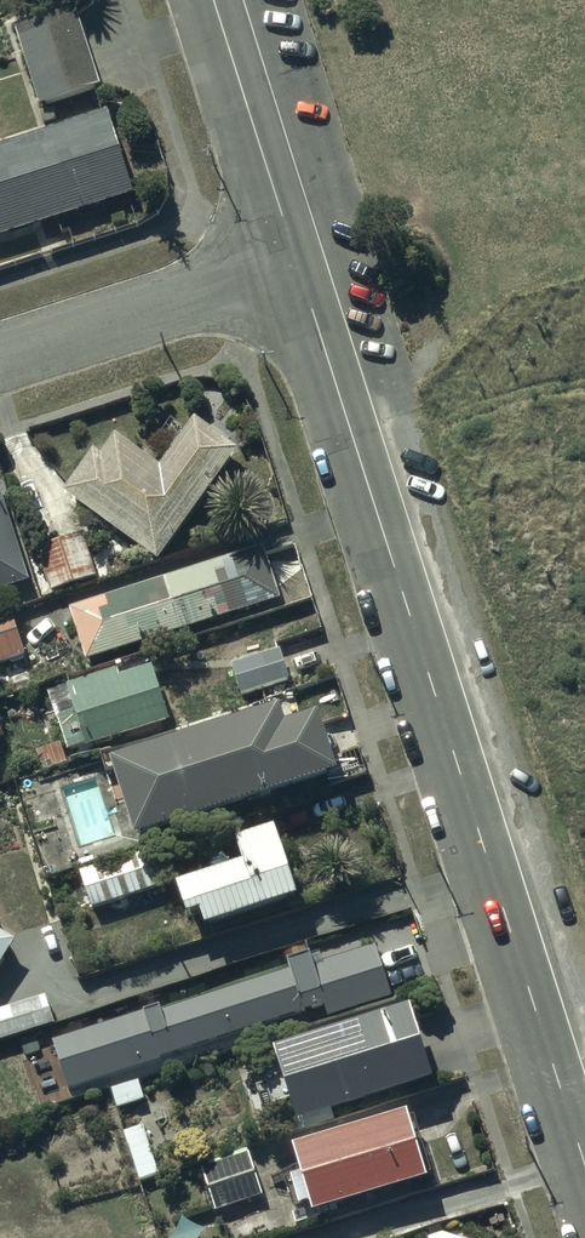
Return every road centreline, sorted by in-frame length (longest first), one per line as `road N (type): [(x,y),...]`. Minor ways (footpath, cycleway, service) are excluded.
road 1 (residential): [(298,261),(584,1154)]
road 2 (residential): [(298,261),(0,358)]
road 3 (residential): [(214,0),(298,261)]

